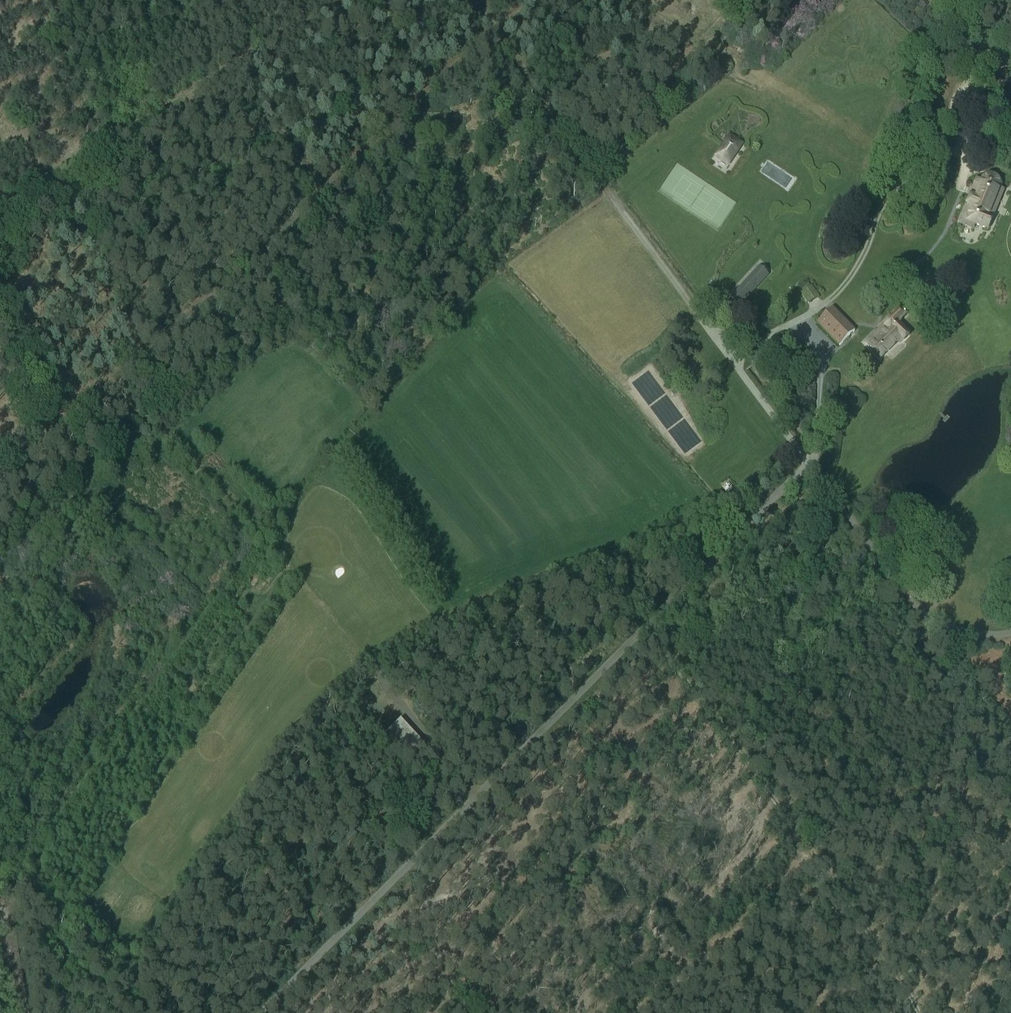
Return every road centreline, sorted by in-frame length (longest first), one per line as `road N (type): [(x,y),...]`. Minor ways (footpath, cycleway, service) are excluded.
road 1 (track): [(262,1012),(806,462)]
road 2 (track): [(472,0),(609,191)]
road 3 (track): [(123,1012),(0,888)]
road 4 (track): [(478,794),(368,659)]

